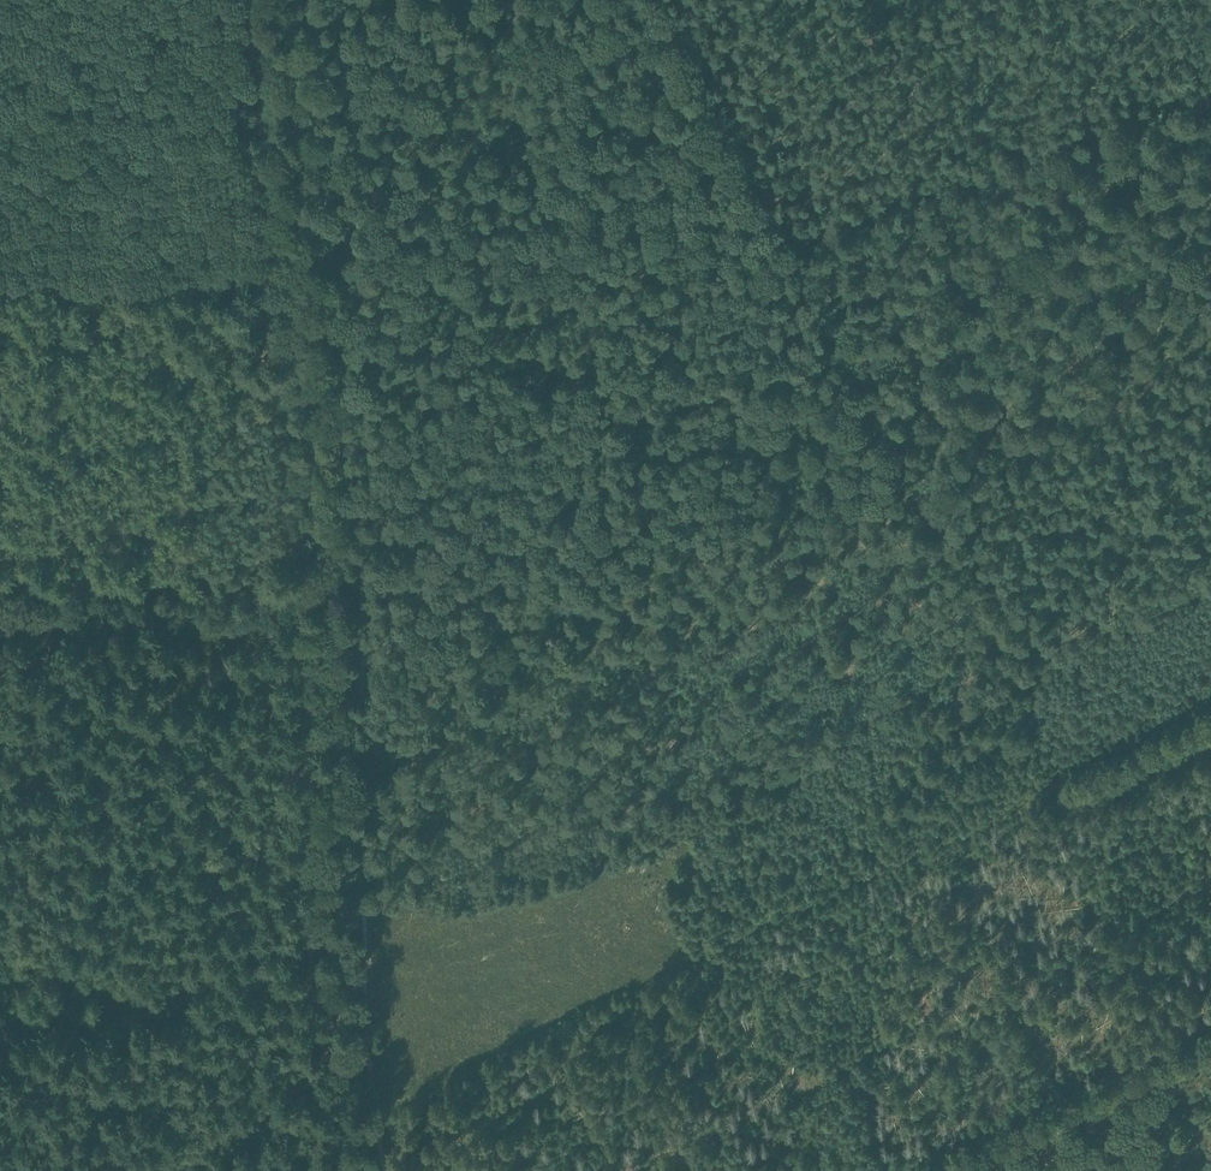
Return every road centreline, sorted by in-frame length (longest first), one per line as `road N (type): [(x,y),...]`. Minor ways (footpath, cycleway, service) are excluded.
road 1 (track): [(363,1170),(346,1071),(296,211),(293,87),(304,0)]
road 2 (track): [(0,586),(289,587)]

